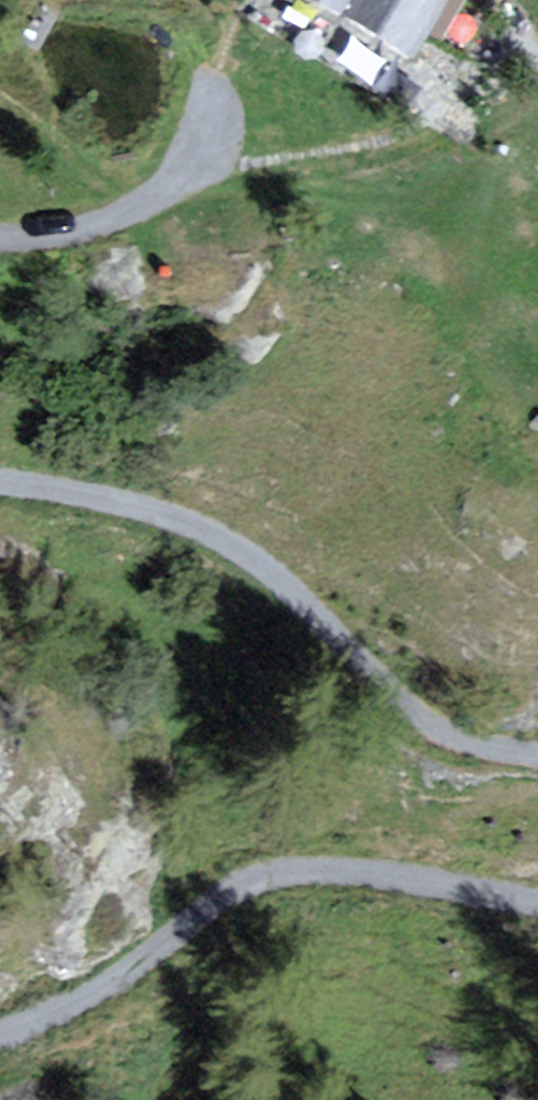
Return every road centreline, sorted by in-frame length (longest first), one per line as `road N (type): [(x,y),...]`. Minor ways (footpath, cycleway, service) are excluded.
road 1 (track): [(0,484),(57,494),(257,556),(439,743),(537,748)]
road 2 (track): [(537,911),(381,871),(169,914),(38,1026),(0,1032)]
road 3 (track): [(221,114),(173,194),(0,230)]

